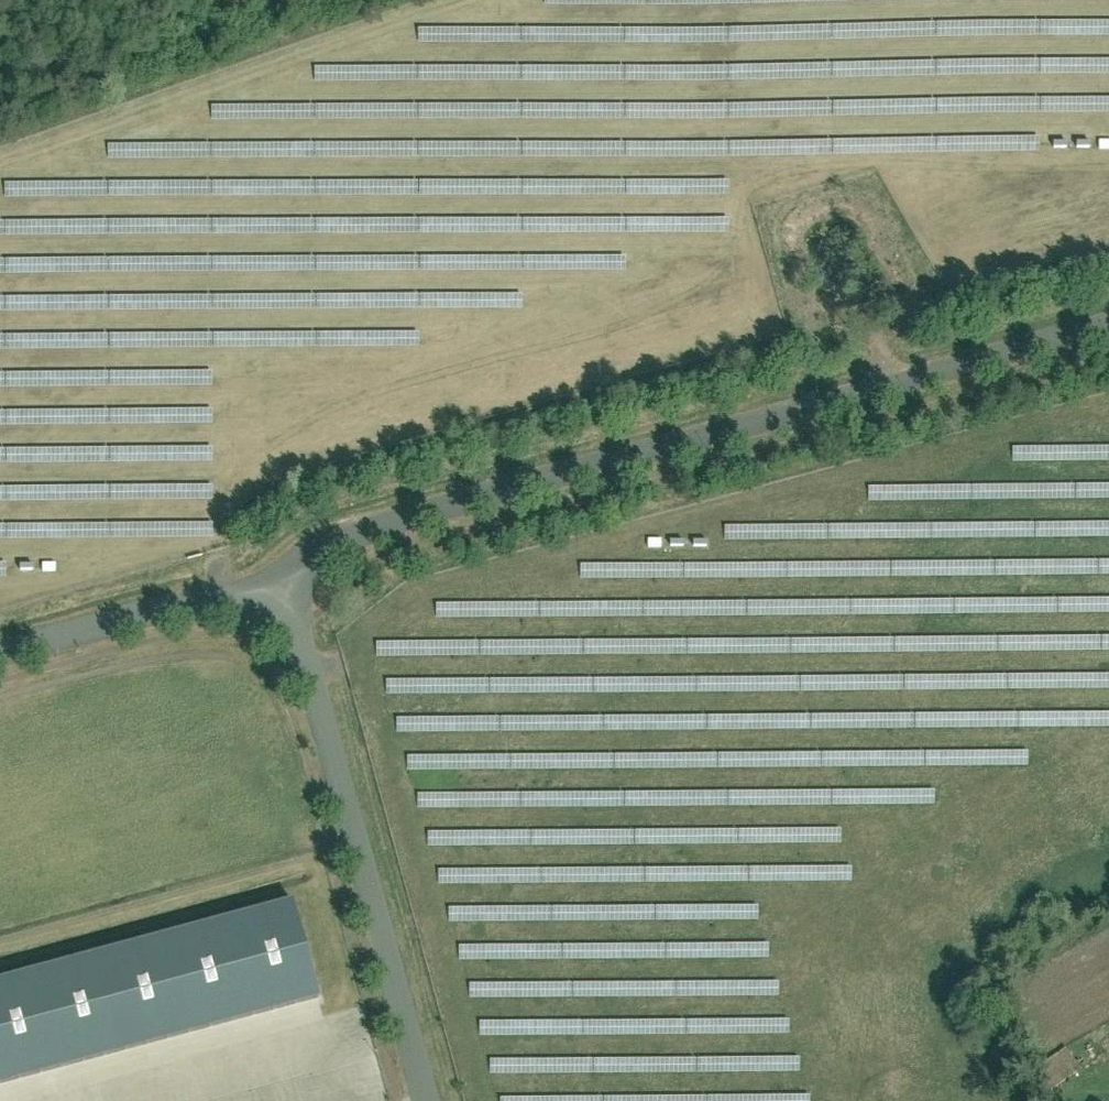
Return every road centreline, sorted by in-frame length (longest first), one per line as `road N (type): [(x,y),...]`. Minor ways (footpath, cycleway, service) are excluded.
road 1 (unclassified): [(1108,329),(325,543),(256,583)]
road 2 (unclassified): [(428,1100),(315,690),(283,618),(256,583)]
road 3 (unclassified): [(256,583),(0,654)]

